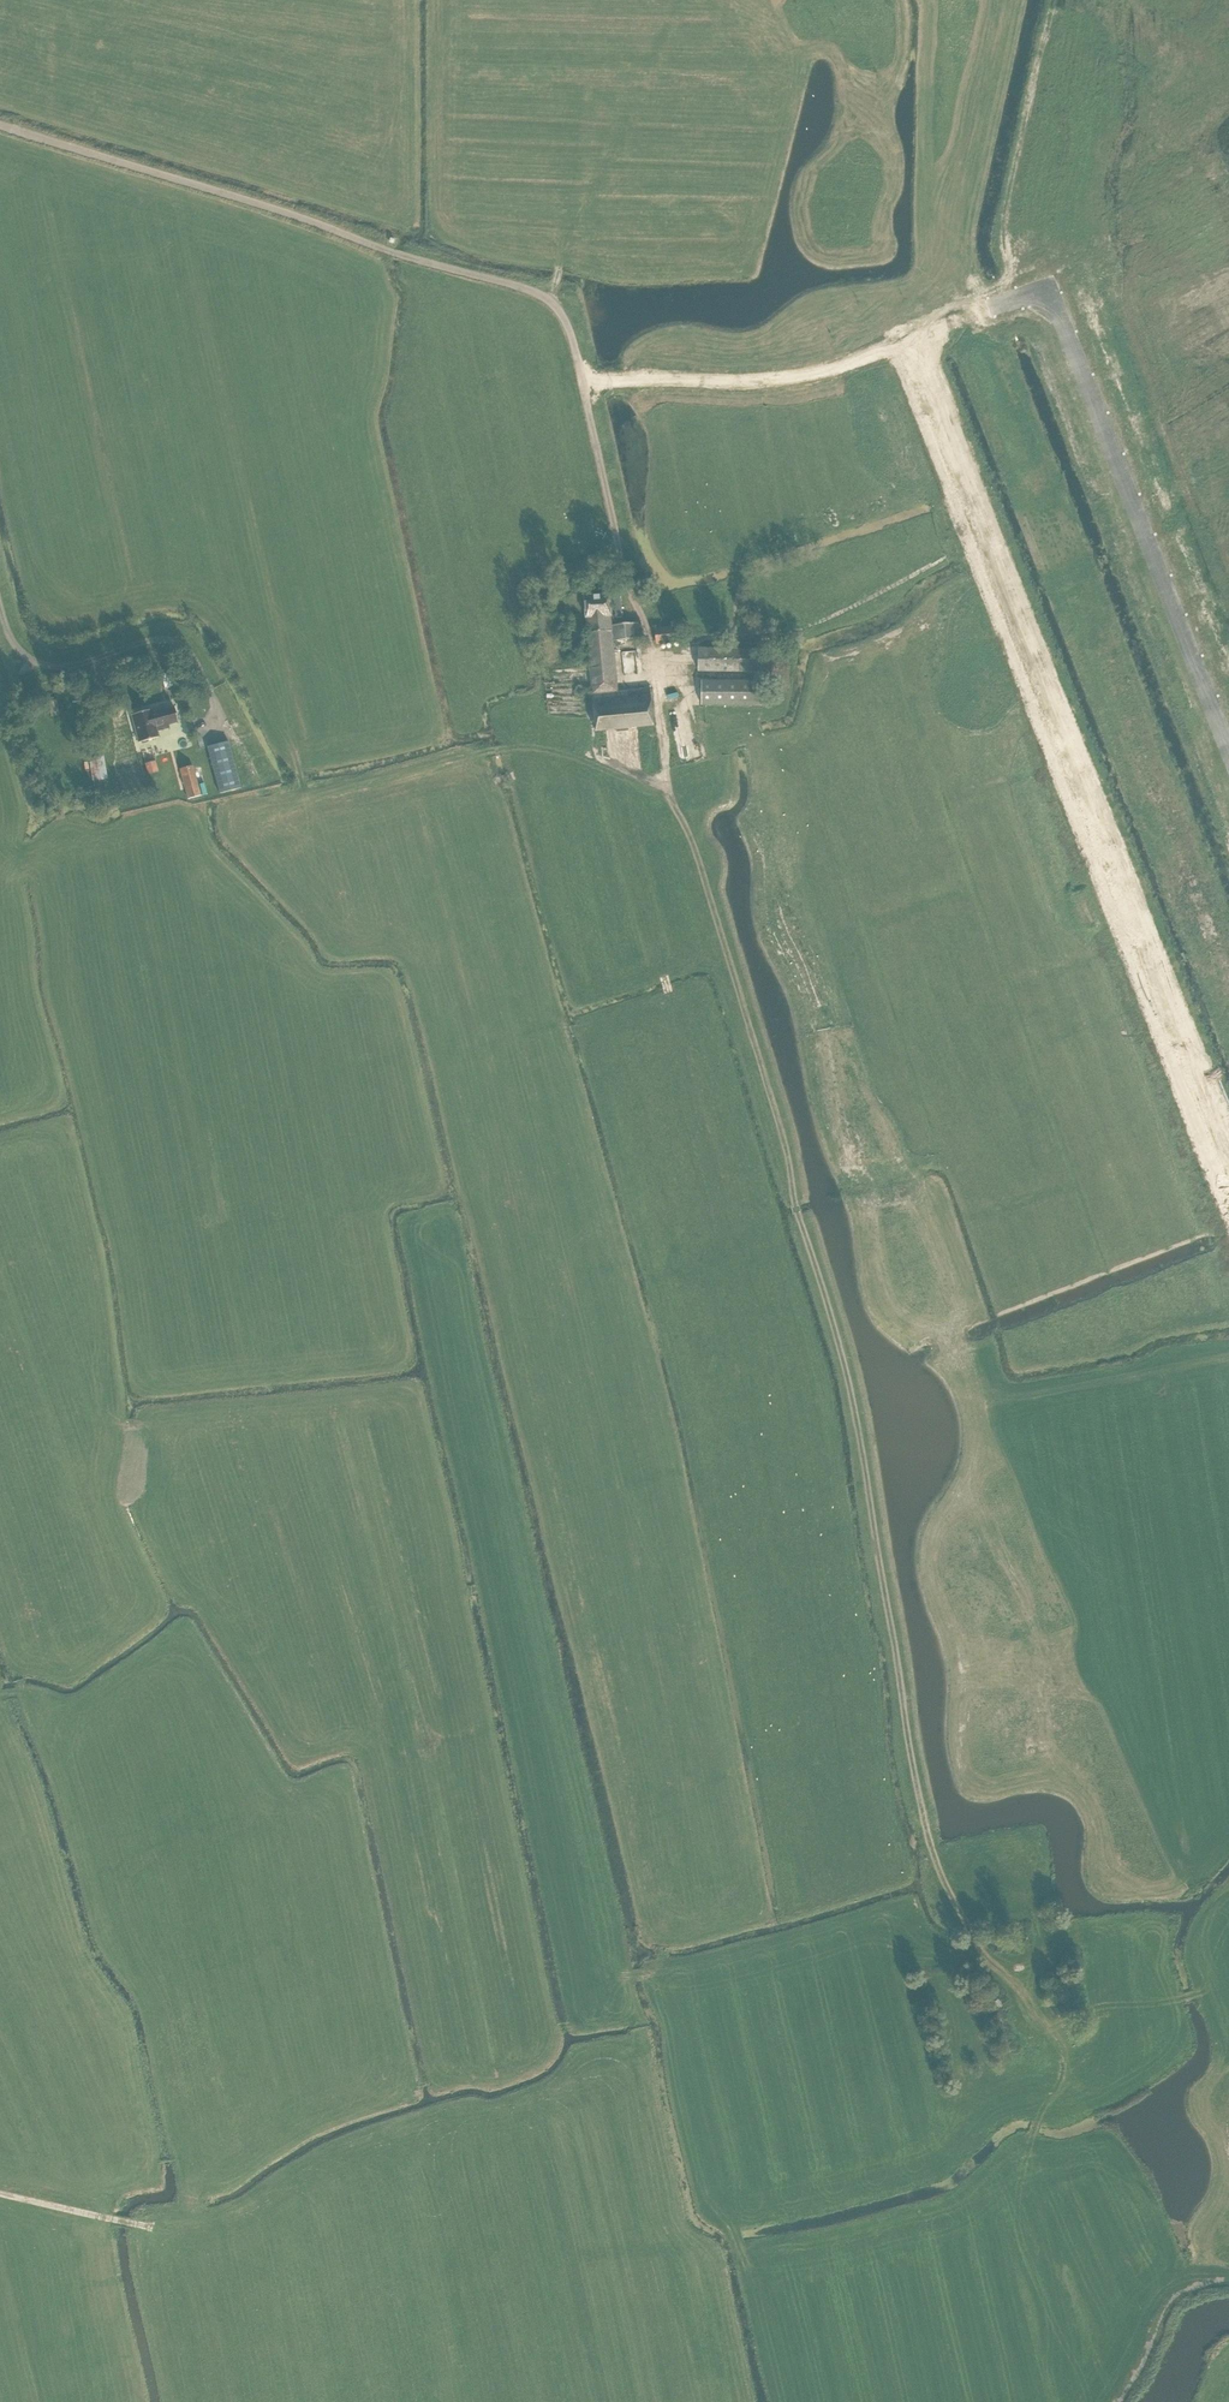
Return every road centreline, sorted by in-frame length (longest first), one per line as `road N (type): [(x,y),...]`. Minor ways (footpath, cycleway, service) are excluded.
road 1 (track): [(941,1875),(909,1746),(849,1383),(764,1071),(691,839),(670,800),(655,684)]
road 2 (unclassified): [(912,342),(1228,1158)]
road 3 (unclassified): [(623,569),(573,340),(545,297),(0,128)]
road 4 (track): [(582,380),(792,376),(912,342),(989,308)]
road 5 (track): [(475,755),(549,753),(670,800)]
road 6 (track): [(0,2193),(152,2228)]

